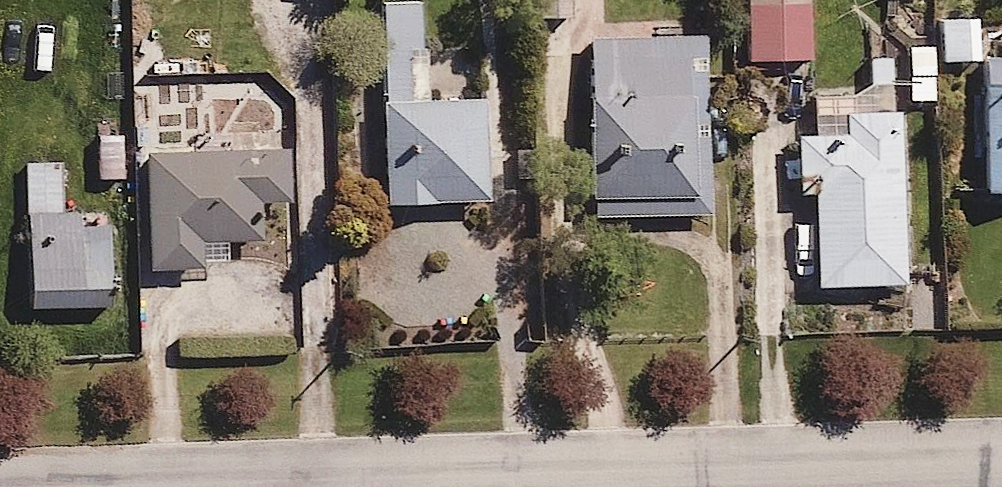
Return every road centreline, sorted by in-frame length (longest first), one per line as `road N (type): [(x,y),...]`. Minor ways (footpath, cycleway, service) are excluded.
road 1 (residential): [(768,486),(1001,480)]

